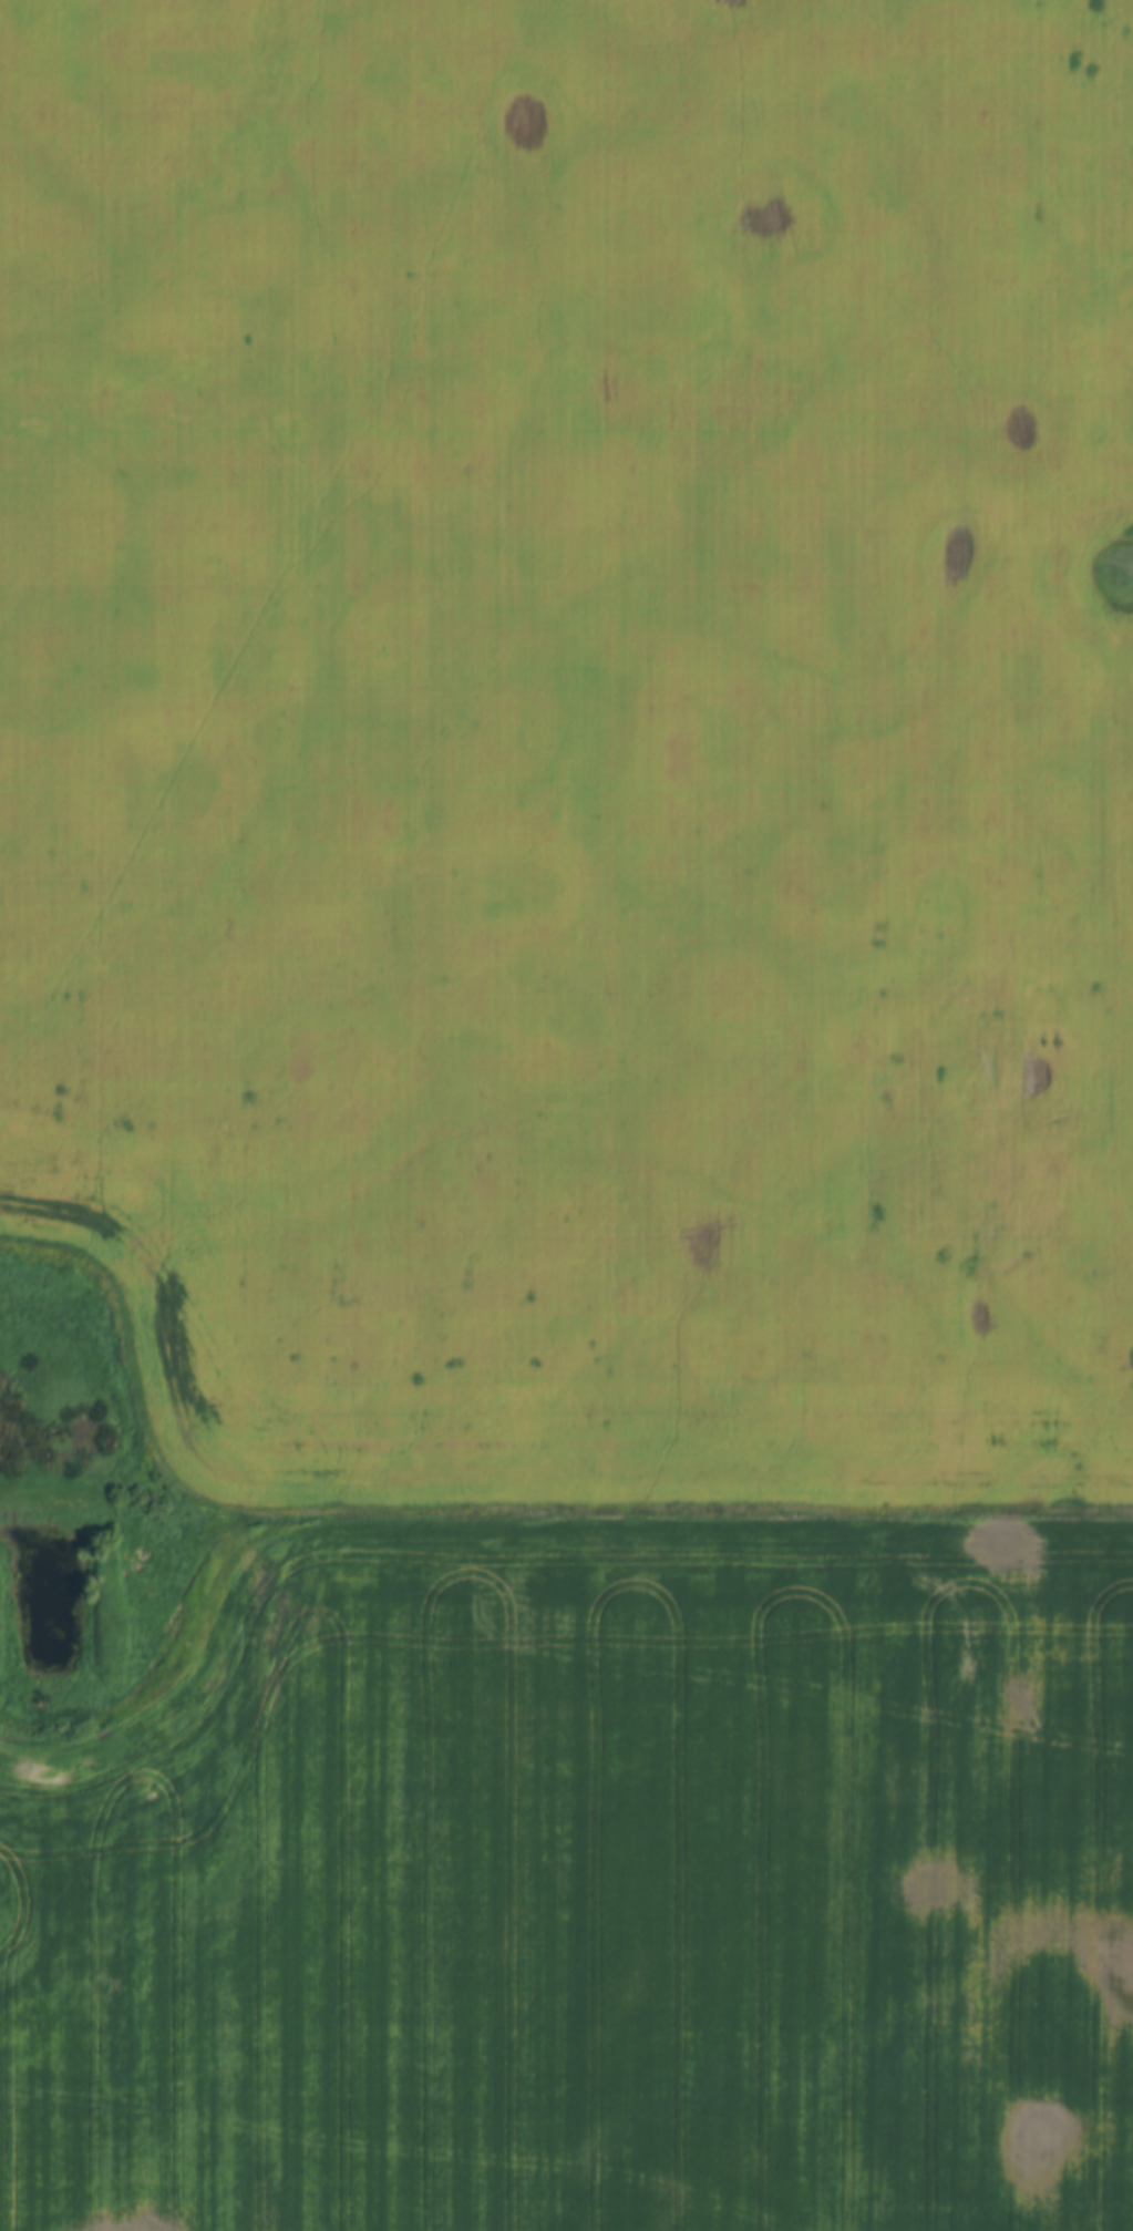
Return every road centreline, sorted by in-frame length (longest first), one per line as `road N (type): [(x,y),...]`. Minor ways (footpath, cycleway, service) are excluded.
road 1 (track): [(0,1963),(71,1902),(138,1824)]

